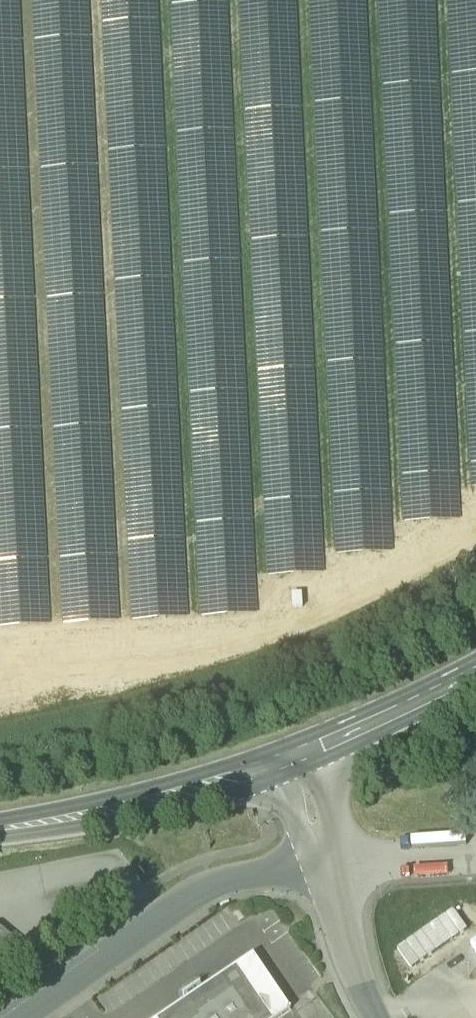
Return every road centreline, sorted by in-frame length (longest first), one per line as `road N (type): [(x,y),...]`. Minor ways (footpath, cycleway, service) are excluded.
road 1 (track): [(475,545),(321,620),(228,653),(0,677)]
road 2 (tertiary): [(12,1017),(207,888),(336,870)]
road 3 (secondary): [(296,759),(195,794),(0,832)]
road 4 (secondary): [(475,672),(296,759)]
road 5 (unclassified): [(336,870),(356,962),(382,1017)]

